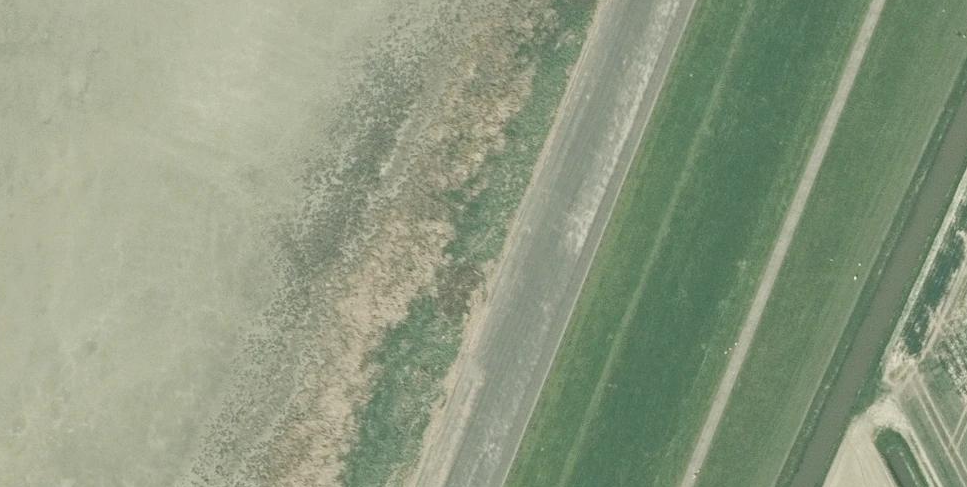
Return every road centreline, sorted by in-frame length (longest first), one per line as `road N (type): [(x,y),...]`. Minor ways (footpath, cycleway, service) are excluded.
road 1 (unclassified): [(686,486),(879,0)]

